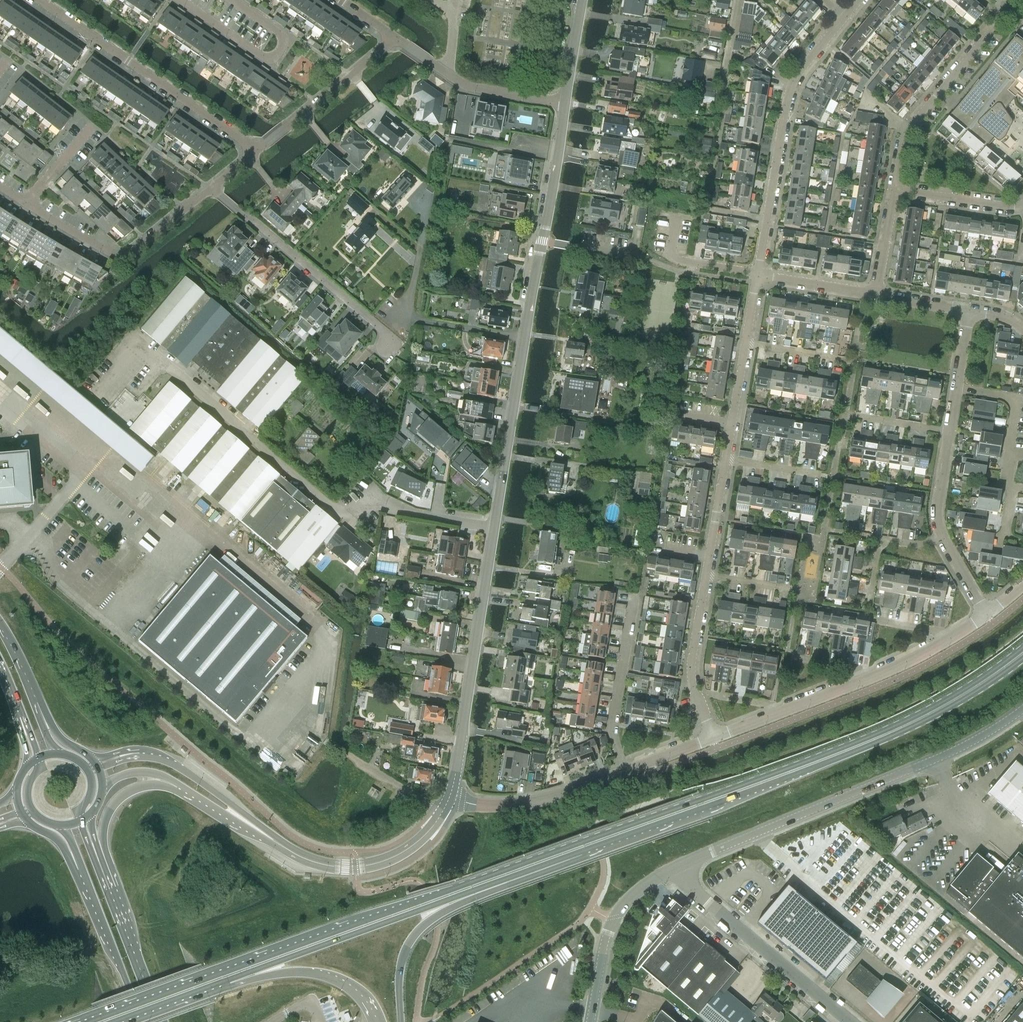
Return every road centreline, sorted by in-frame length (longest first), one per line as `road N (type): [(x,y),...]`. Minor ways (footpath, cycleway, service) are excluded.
road 1 (primary): [(489,882),(878,738),(1022,653)]
road 2 (tertiary): [(448,801),(543,241)]
road 3 (tertiary): [(674,868),(925,764),(1022,707)]
road 4 (residential): [(758,274),(788,97),(859,0)]
road 5 (primary): [(210,981),(489,882)]
road 6 (residential): [(253,153),(38,0)]
road 7 (tertiary): [(234,817),(318,865),(355,867),(401,856),(437,823),(448,801)]
road 8 (residential): [(218,196),(392,340),(390,354)]
road 9 (unclassified): [(850,1021),(674,868)]
road 10 (residential): [(26,204),(126,257),(212,190)]
road 11 (residential): [(895,189),(906,126),(1008,9)]
road 12 (residential): [(179,0),(268,60),(276,55),(283,35),(232,0)]
road 13 (primary): [(210,981),(312,973),(357,992),(376,1021)]
road 14 (tertiary): [(590,1021),(612,921),(636,891),(674,868)]
road 15 (residential): [(448,801),(521,802),(626,771)]
road 16 (residential): [(253,153),(394,38)]
road 17 (primary): [(400,1021),(404,952),(430,921),(489,882)]
road 18 (residential): [(626,771),(612,722),(634,595)]
road 19 (secondary): [(162,1021),(97,855)]
road 20 (residential): [(566,103),(468,88),(405,45)]
road 21 (secondary): [(73,860),(142,1021)]
road 22 (residential): [(714,738),(691,663),(705,575)]
road 23 (tertiary): [(543,241),(566,103)]
road 24 (residential): [(1022,207),(895,189)]
road 25 (tertiary): [(234,817),(228,801),(181,768),(135,754)]
road 26 (residential): [(878,294),(758,274)]

